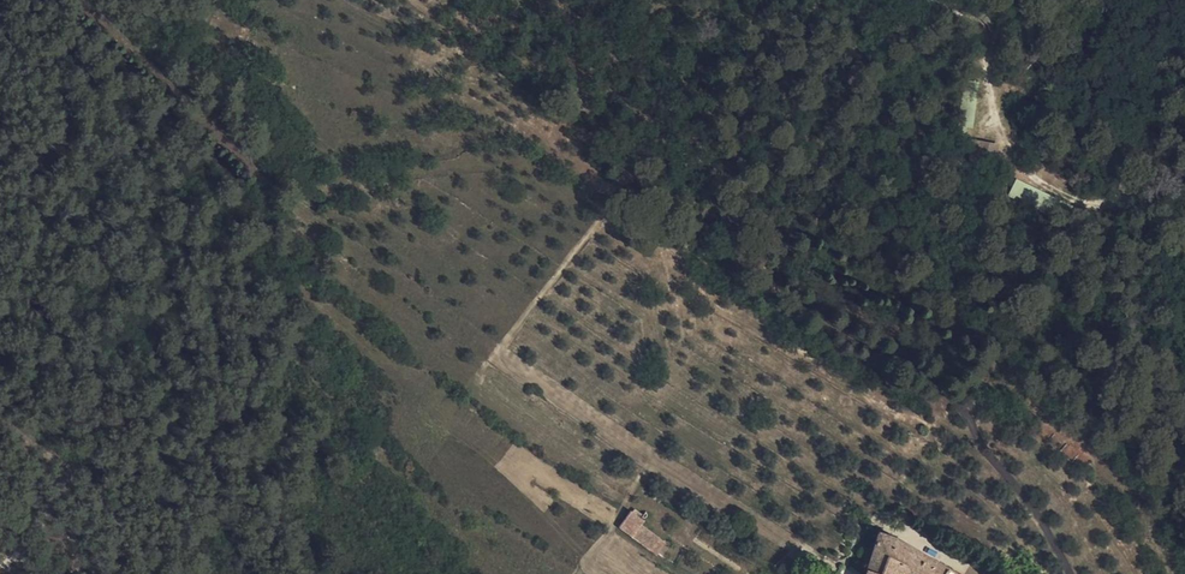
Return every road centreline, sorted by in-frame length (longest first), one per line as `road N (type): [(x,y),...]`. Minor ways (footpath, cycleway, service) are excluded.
road 1 (track): [(147,573),(87,493),(0,423)]

